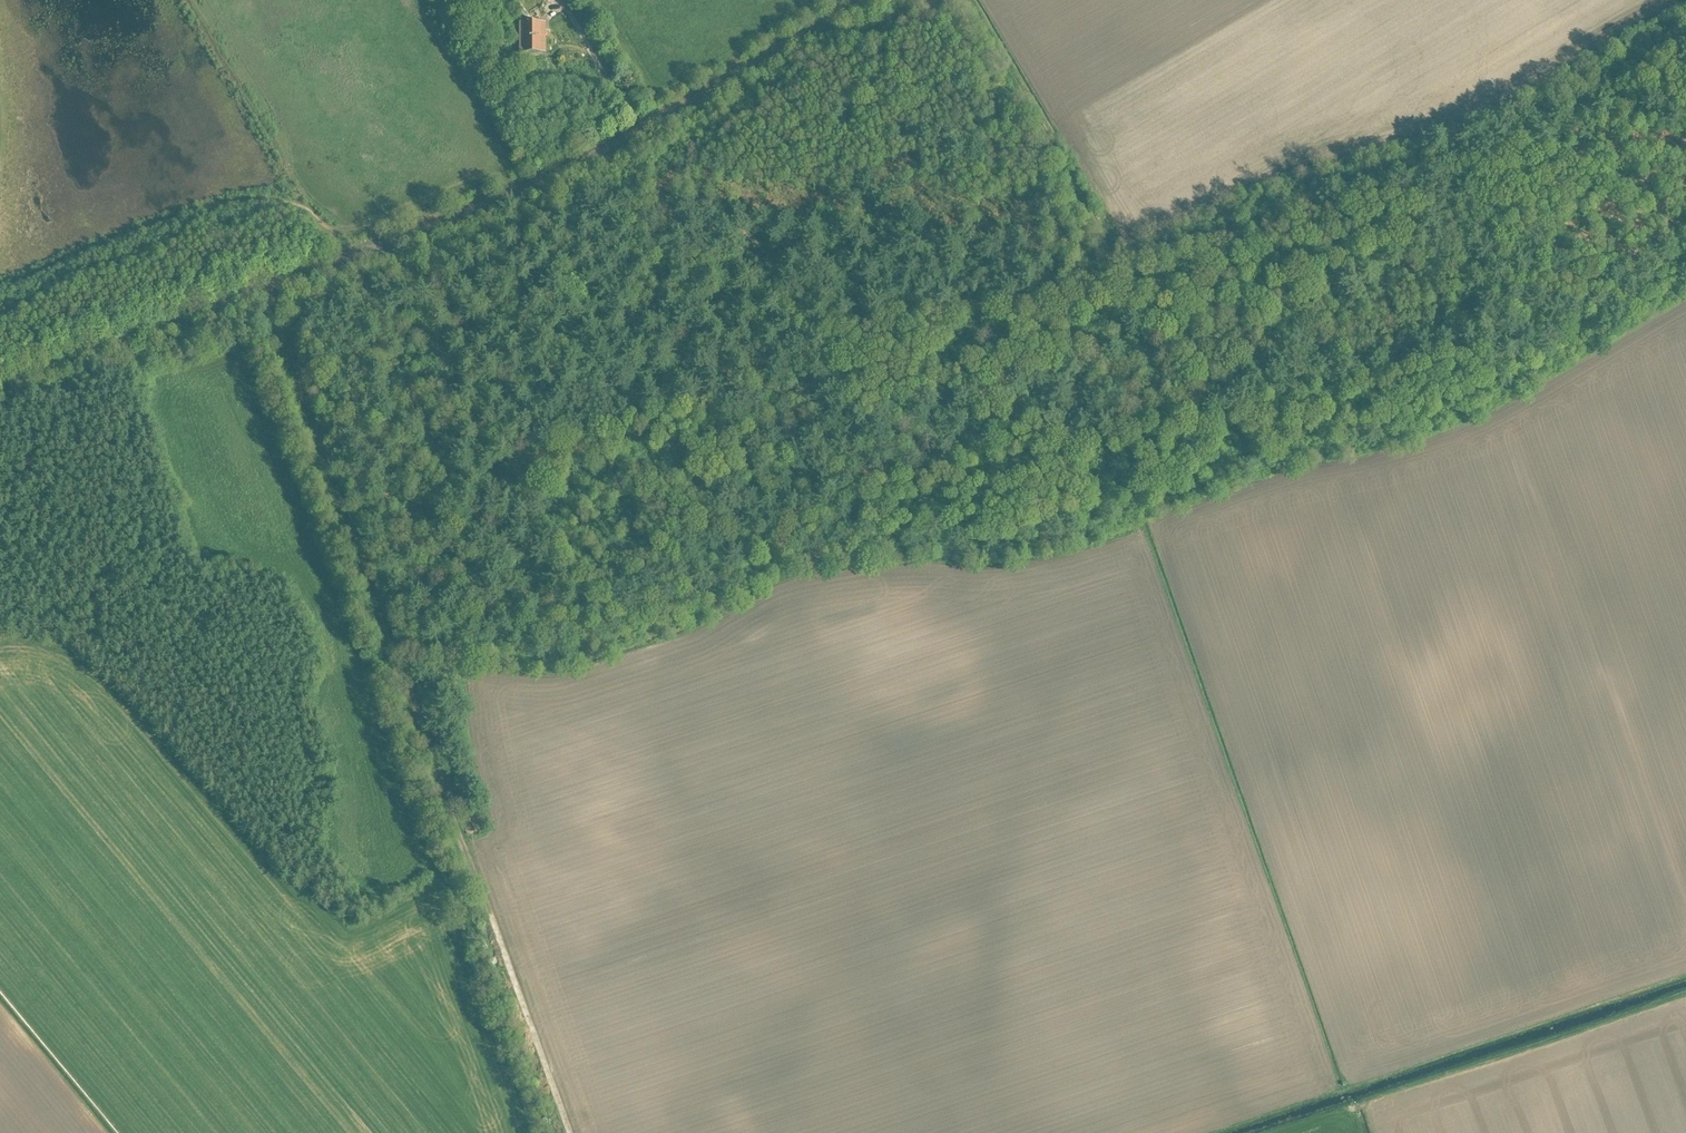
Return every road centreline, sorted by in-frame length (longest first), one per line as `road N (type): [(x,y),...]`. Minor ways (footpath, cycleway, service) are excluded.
road 1 (unclassified): [(0,388),(533,187),(865,0)]
road 2 (track): [(569,1132),(261,289)]
road 3 (track): [(1136,288),(965,0)]
road 4 (track): [(533,187),(492,177),(355,235),(332,230),(310,211)]

